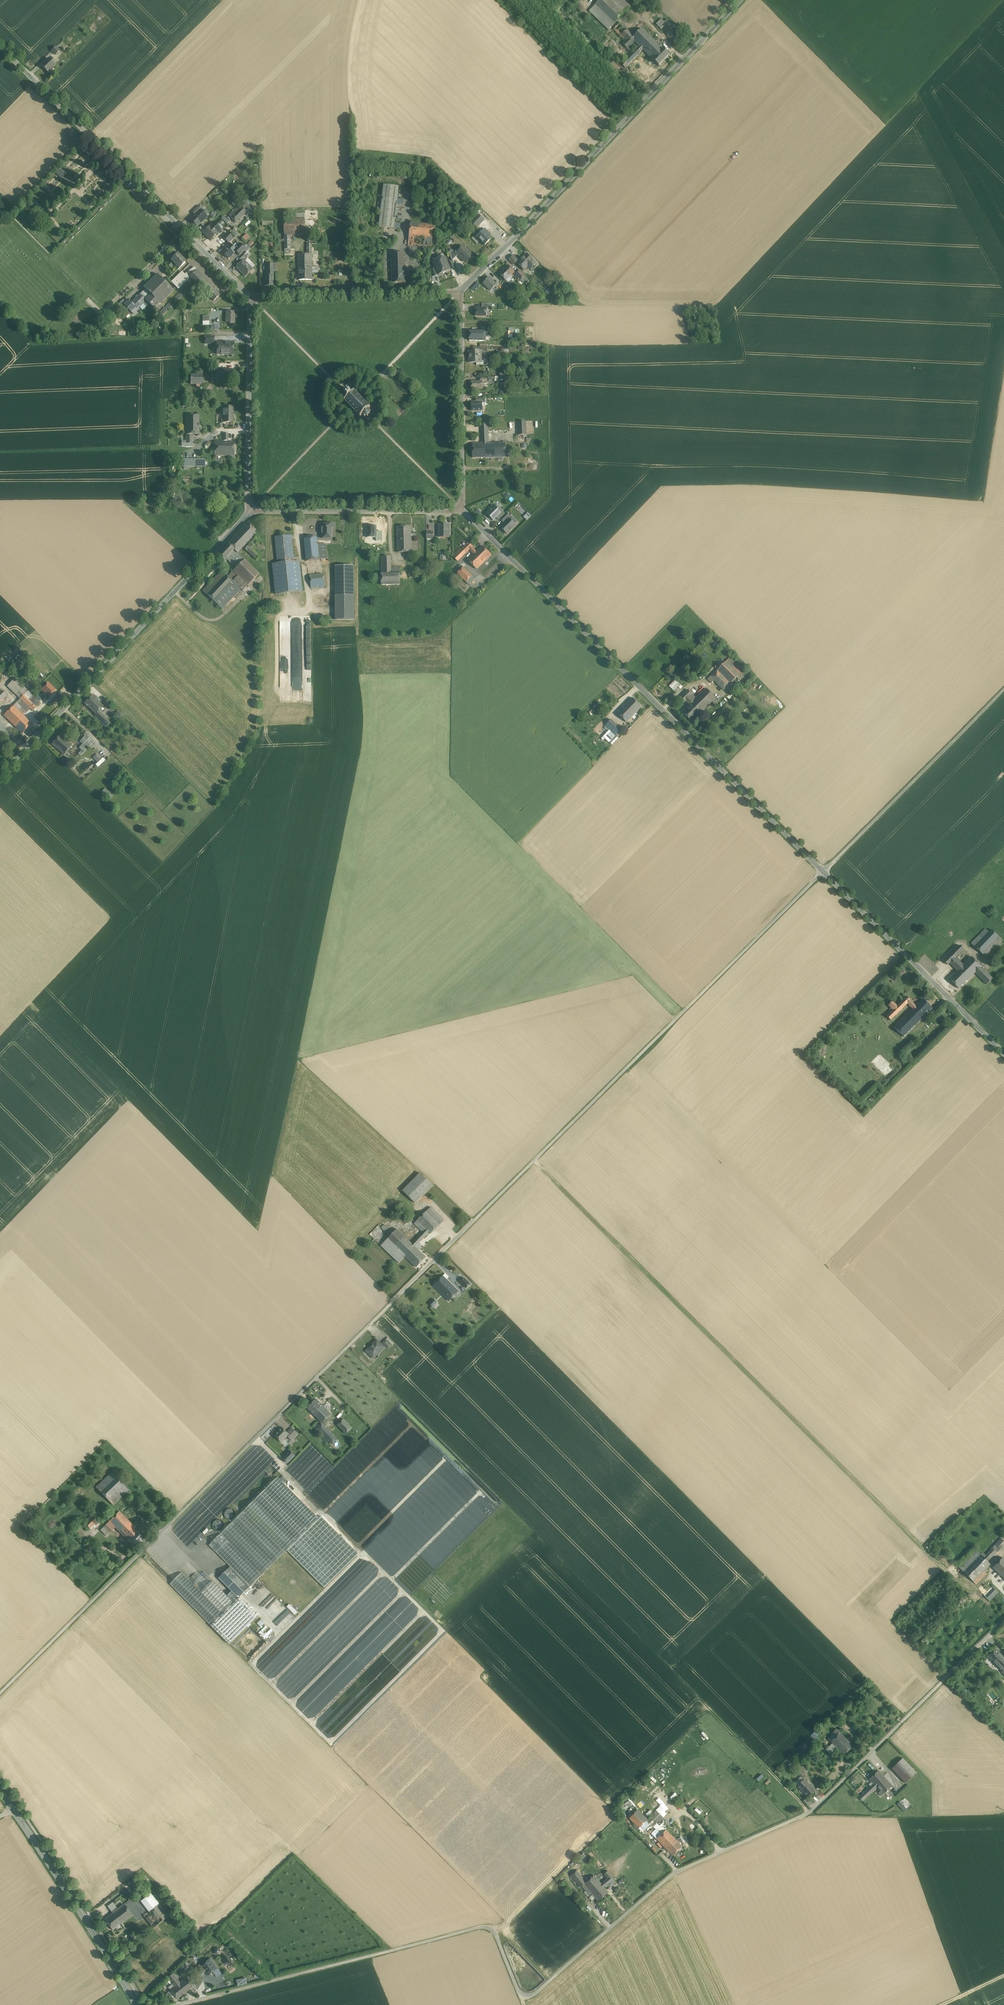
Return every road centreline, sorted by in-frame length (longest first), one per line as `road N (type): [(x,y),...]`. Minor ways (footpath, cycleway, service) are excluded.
road 1 (track): [(0,1691),(824,871)]
road 2 (unclassified): [(175,2004),(488,1926),(520,1989),(531,1995),(679,1871),(809,1812),(1003,1619)]
road 3 (tertiary): [(463,511),(824,871)]
road 4 (tertiary): [(460,293),(739,0)]
road 5 (tertiary): [(0,776),(249,511)]
road 6 (tertiary): [(0,45),(250,297)]
road 7 (tertiary): [(824,871),(1003,1053)]
road 8 (unclassified): [(824,871),(1003,690)]
road 9 (secondary): [(136,2004),(14,1808)]
road 10 (tertiary): [(463,511),(460,293)]
road 11 (tertiary): [(250,297),(249,511)]
road 12 (tertiary): [(249,511),(463,511)]
road 13 (tertiary): [(460,293),(250,297)]

